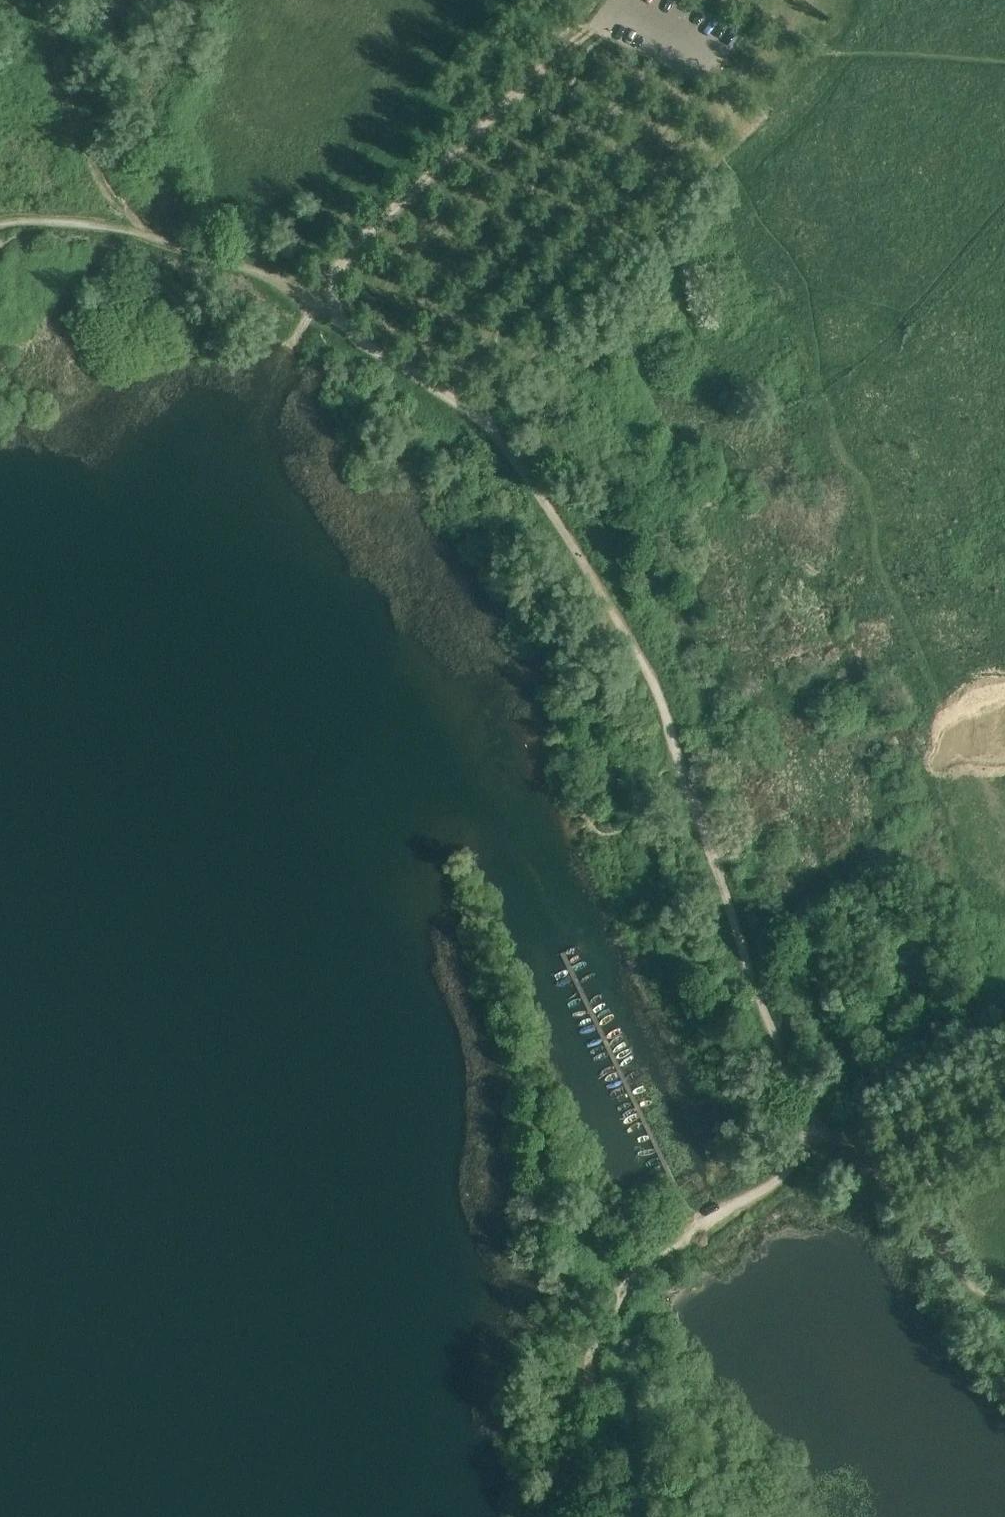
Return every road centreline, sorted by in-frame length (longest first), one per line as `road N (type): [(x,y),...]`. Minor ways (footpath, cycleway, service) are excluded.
road 1 (track): [(590,35),(548,63),(347,259),(333,299),(345,330),(499,445),(592,570),(660,712),(791,1058),(809,1119),(801,1160),(778,1182),(647,1262)]
road 2 (track): [(333,311),(242,269),(133,235),(0,226)]
road 3 (track): [(809,1119),(871,1152),(968,1283),(1004,1299)]

